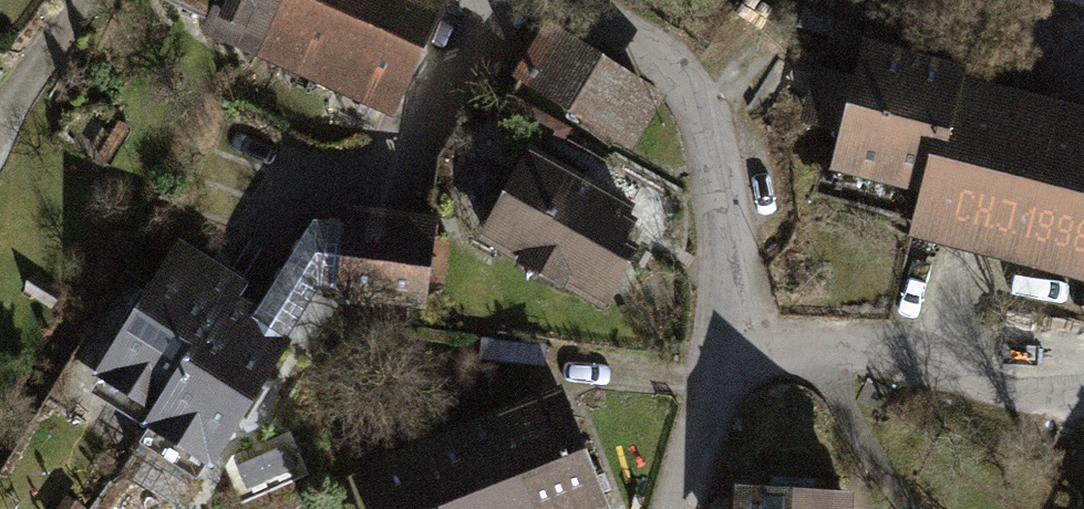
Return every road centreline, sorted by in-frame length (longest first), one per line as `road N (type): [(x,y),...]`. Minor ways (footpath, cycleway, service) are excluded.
road 1 (residential): [(574,0),(660,57),(701,115),(724,212),(723,337)]
road 2 (residential): [(723,337),(855,352),(1010,384),(1083,386)]
road 3 (residential): [(723,337),(678,508)]

